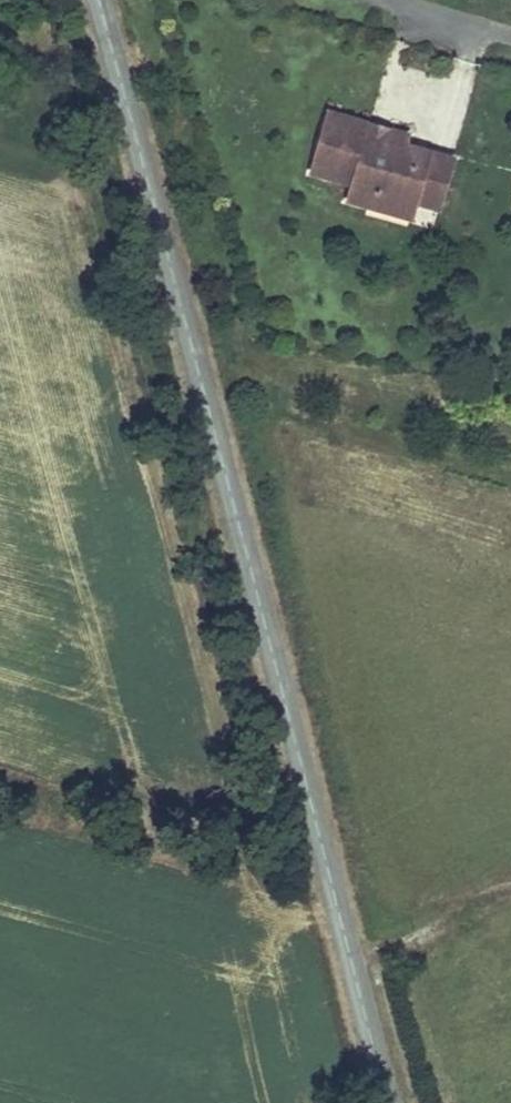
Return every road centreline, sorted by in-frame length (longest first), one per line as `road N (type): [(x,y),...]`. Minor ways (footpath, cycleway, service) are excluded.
road 1 (tertiary): [(384,1102),(96,0)]

